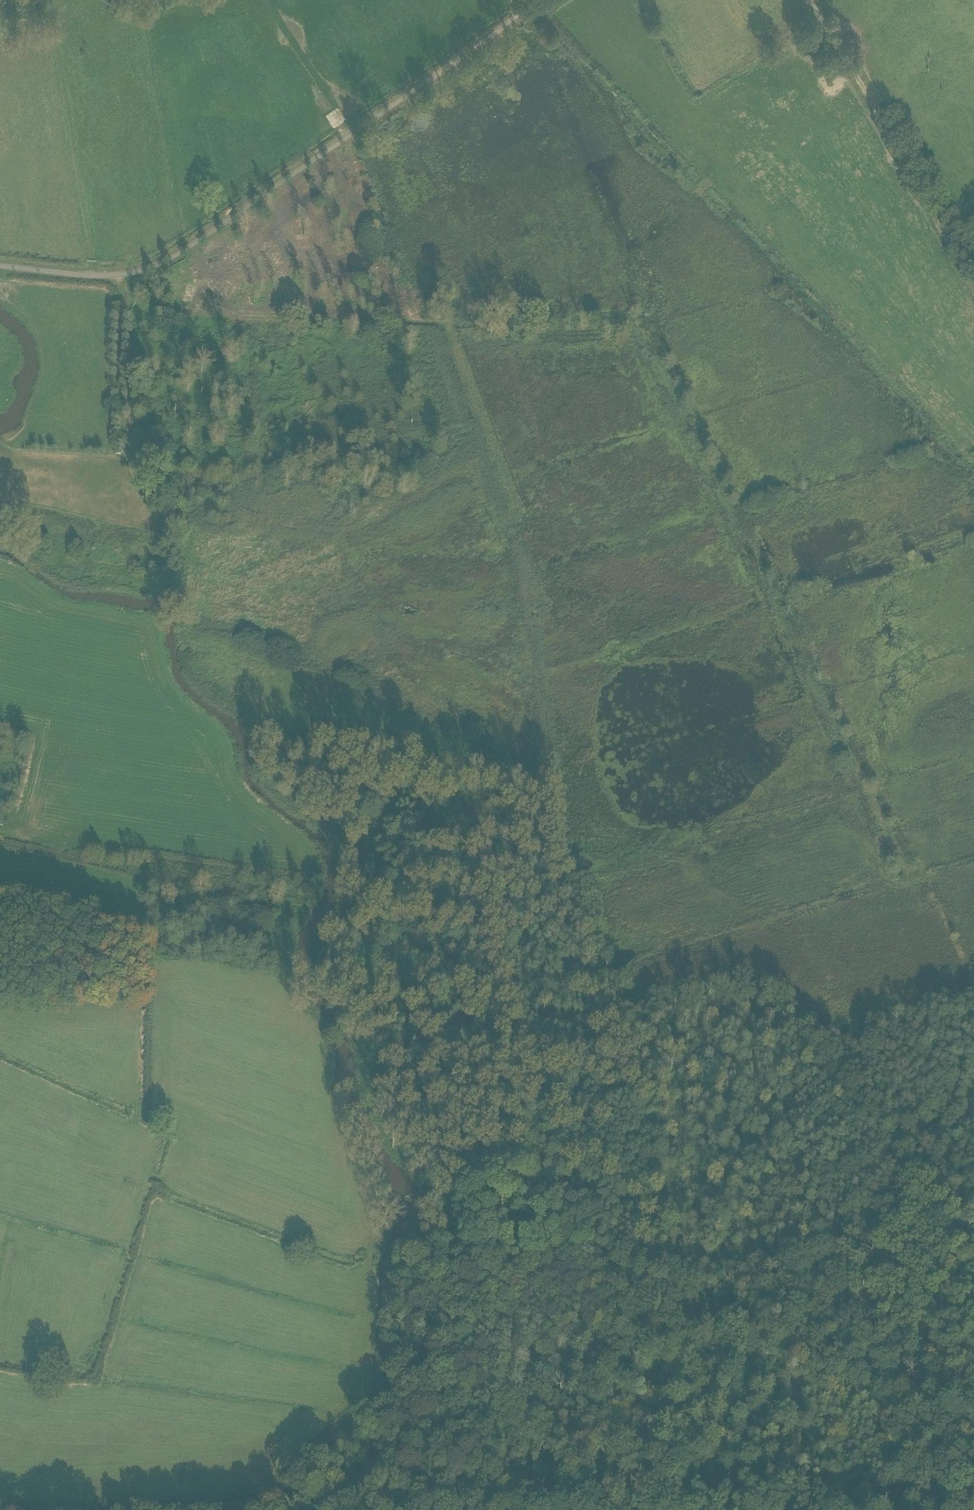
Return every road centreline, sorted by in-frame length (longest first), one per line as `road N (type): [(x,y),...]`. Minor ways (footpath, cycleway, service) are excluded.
road 1 (unclassified): [(0,266),(107,275),(162,263),(536,0)]
road 2 (track): [(119,274),(126,297),(142,309),(451,325)]

